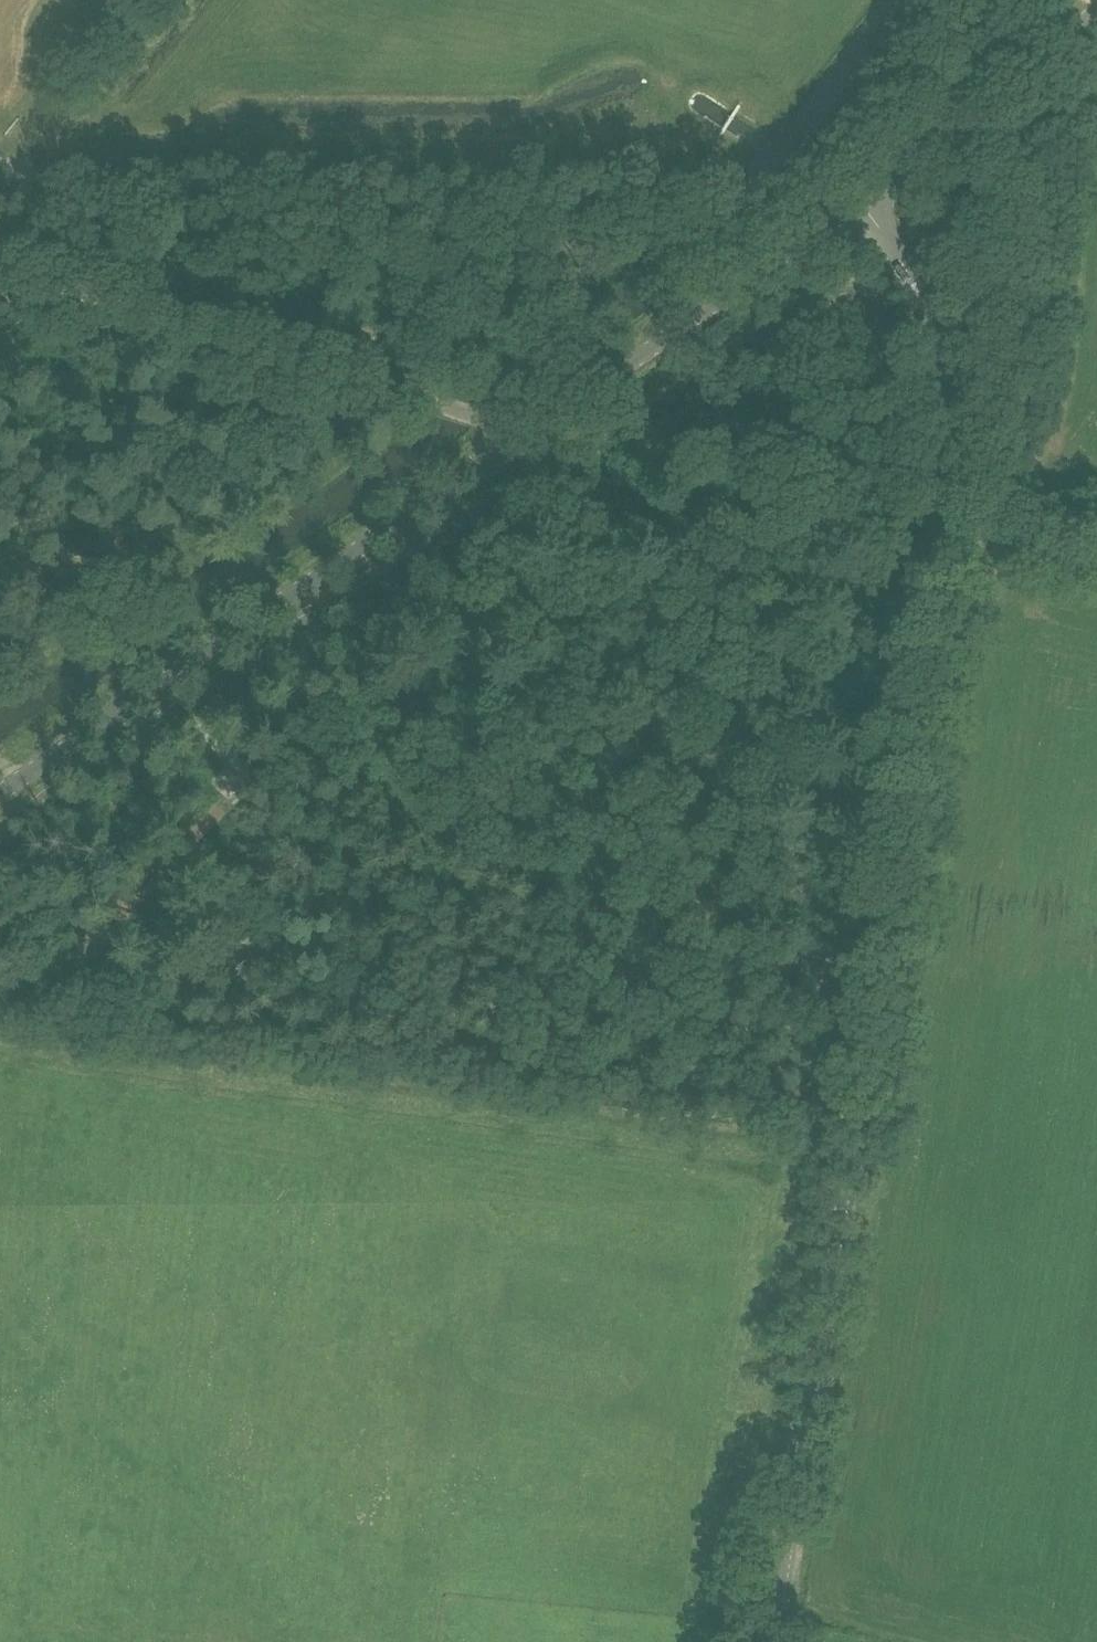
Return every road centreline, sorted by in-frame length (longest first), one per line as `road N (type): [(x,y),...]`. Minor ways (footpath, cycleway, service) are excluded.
road 1 (tertiary): [(778,1641),(950,525)]
road 2 (tertiary): [(0,795),(519,443)]
road 3 (unclassified): [(519,443),(447,406),(0,268)]
road 4 (tertiary): [(519,443),(863,192)]
road 5 (tertiary): [(950,525),(958,437),(952,355),(863,192)]
road 6 (tertiary): [(863,192),(1049,0)]
road 7 (unclassified): [(1096,555),(950,525)]

